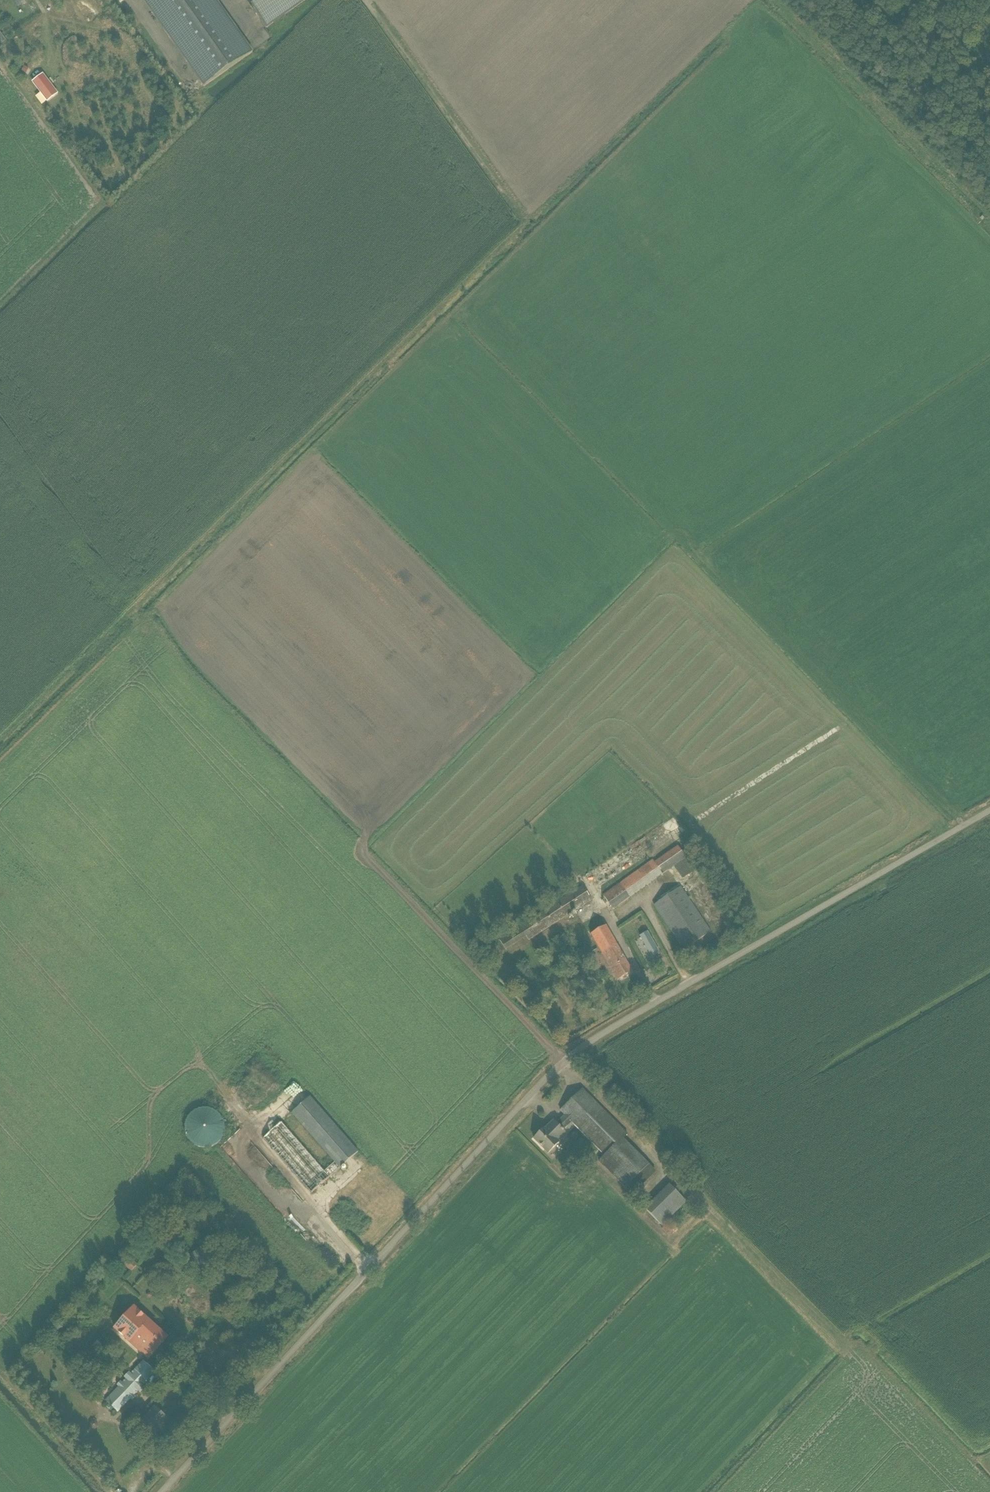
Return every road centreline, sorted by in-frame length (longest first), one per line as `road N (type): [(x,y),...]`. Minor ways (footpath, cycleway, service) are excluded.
road 1 (unclassified): [(161,1491),(566,1058),(989,812)]

